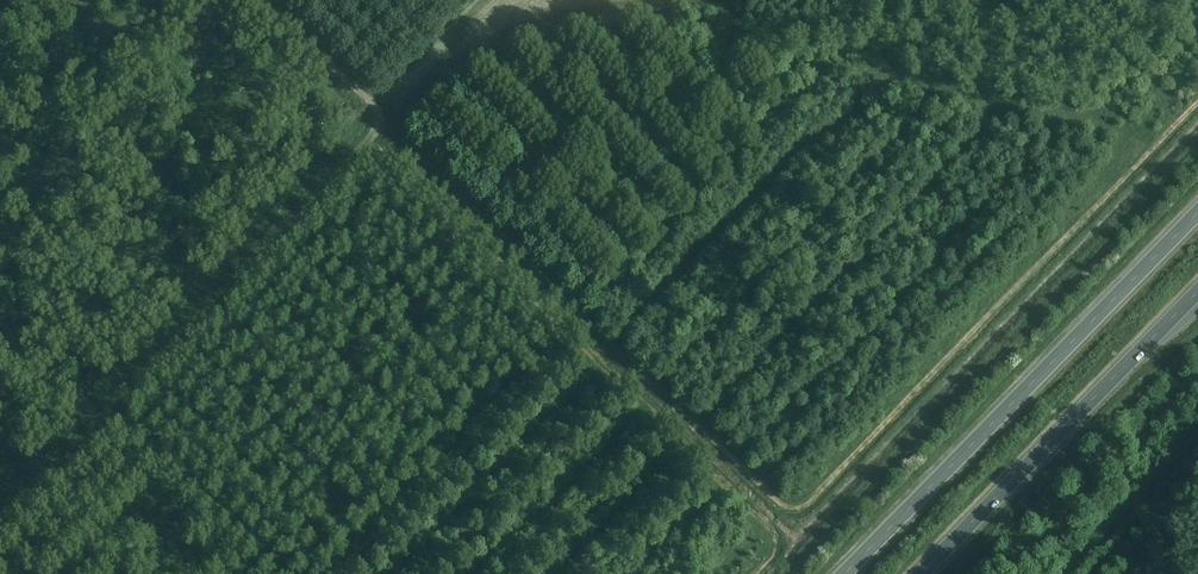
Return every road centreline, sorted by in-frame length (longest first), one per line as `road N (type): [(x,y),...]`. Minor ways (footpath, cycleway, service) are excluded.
road 1 (track): [(0,508),(500,0)]
road 2 (track): [(739,0),(534,32),(486,49),(377,131),(375,110),(262,0)]
road 3 (trunk): [(1197,213),(844,573)]
road 4 (trunk): [(920,573),(1197,290)]

